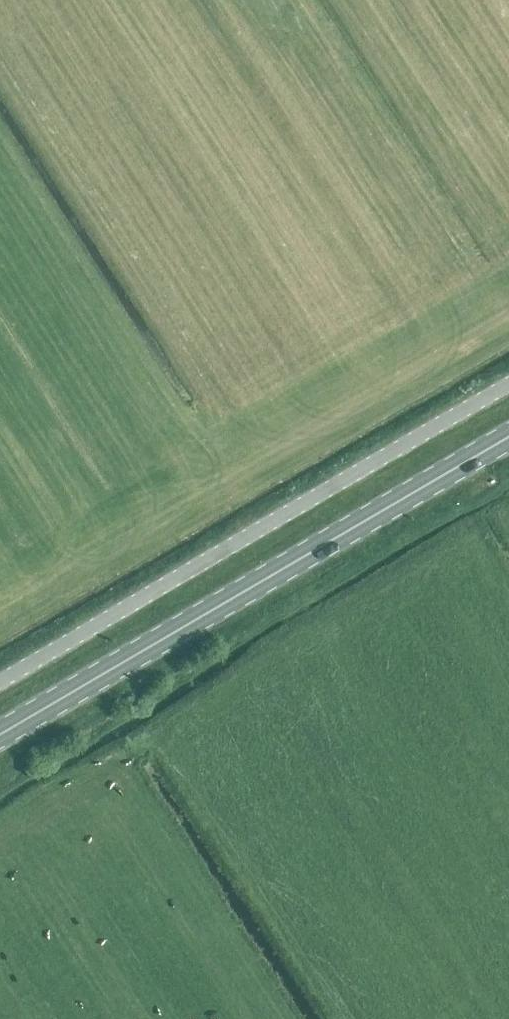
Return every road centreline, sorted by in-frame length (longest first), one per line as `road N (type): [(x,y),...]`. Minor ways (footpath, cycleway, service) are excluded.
road 1 (primary): [(0,735),(508,436)]
road 2 (unclassified): [(0,684),(508,387)]

